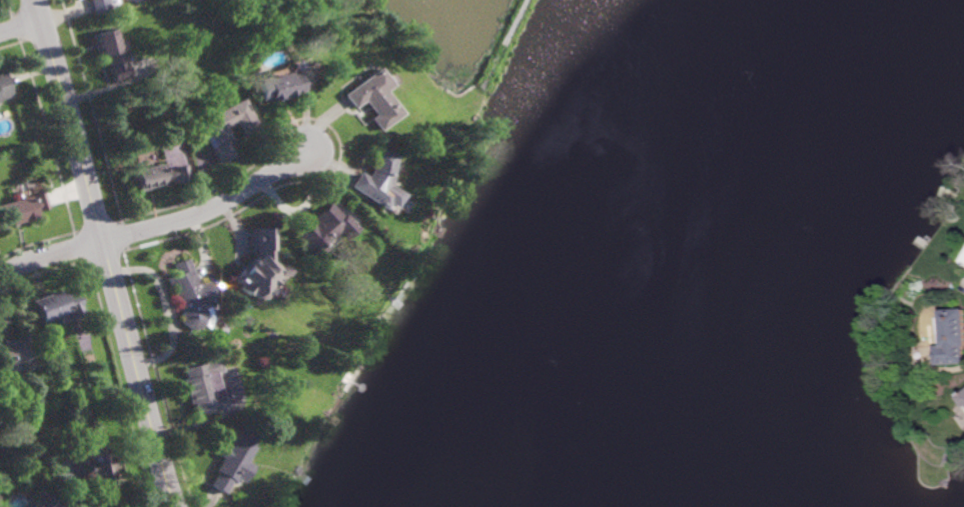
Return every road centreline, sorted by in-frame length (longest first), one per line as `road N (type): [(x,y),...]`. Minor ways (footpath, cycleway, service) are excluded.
road 1 (residential): [(31,0),(176,506)]
road 2 (residential): [(104,241),(191,218),(307,150)]

